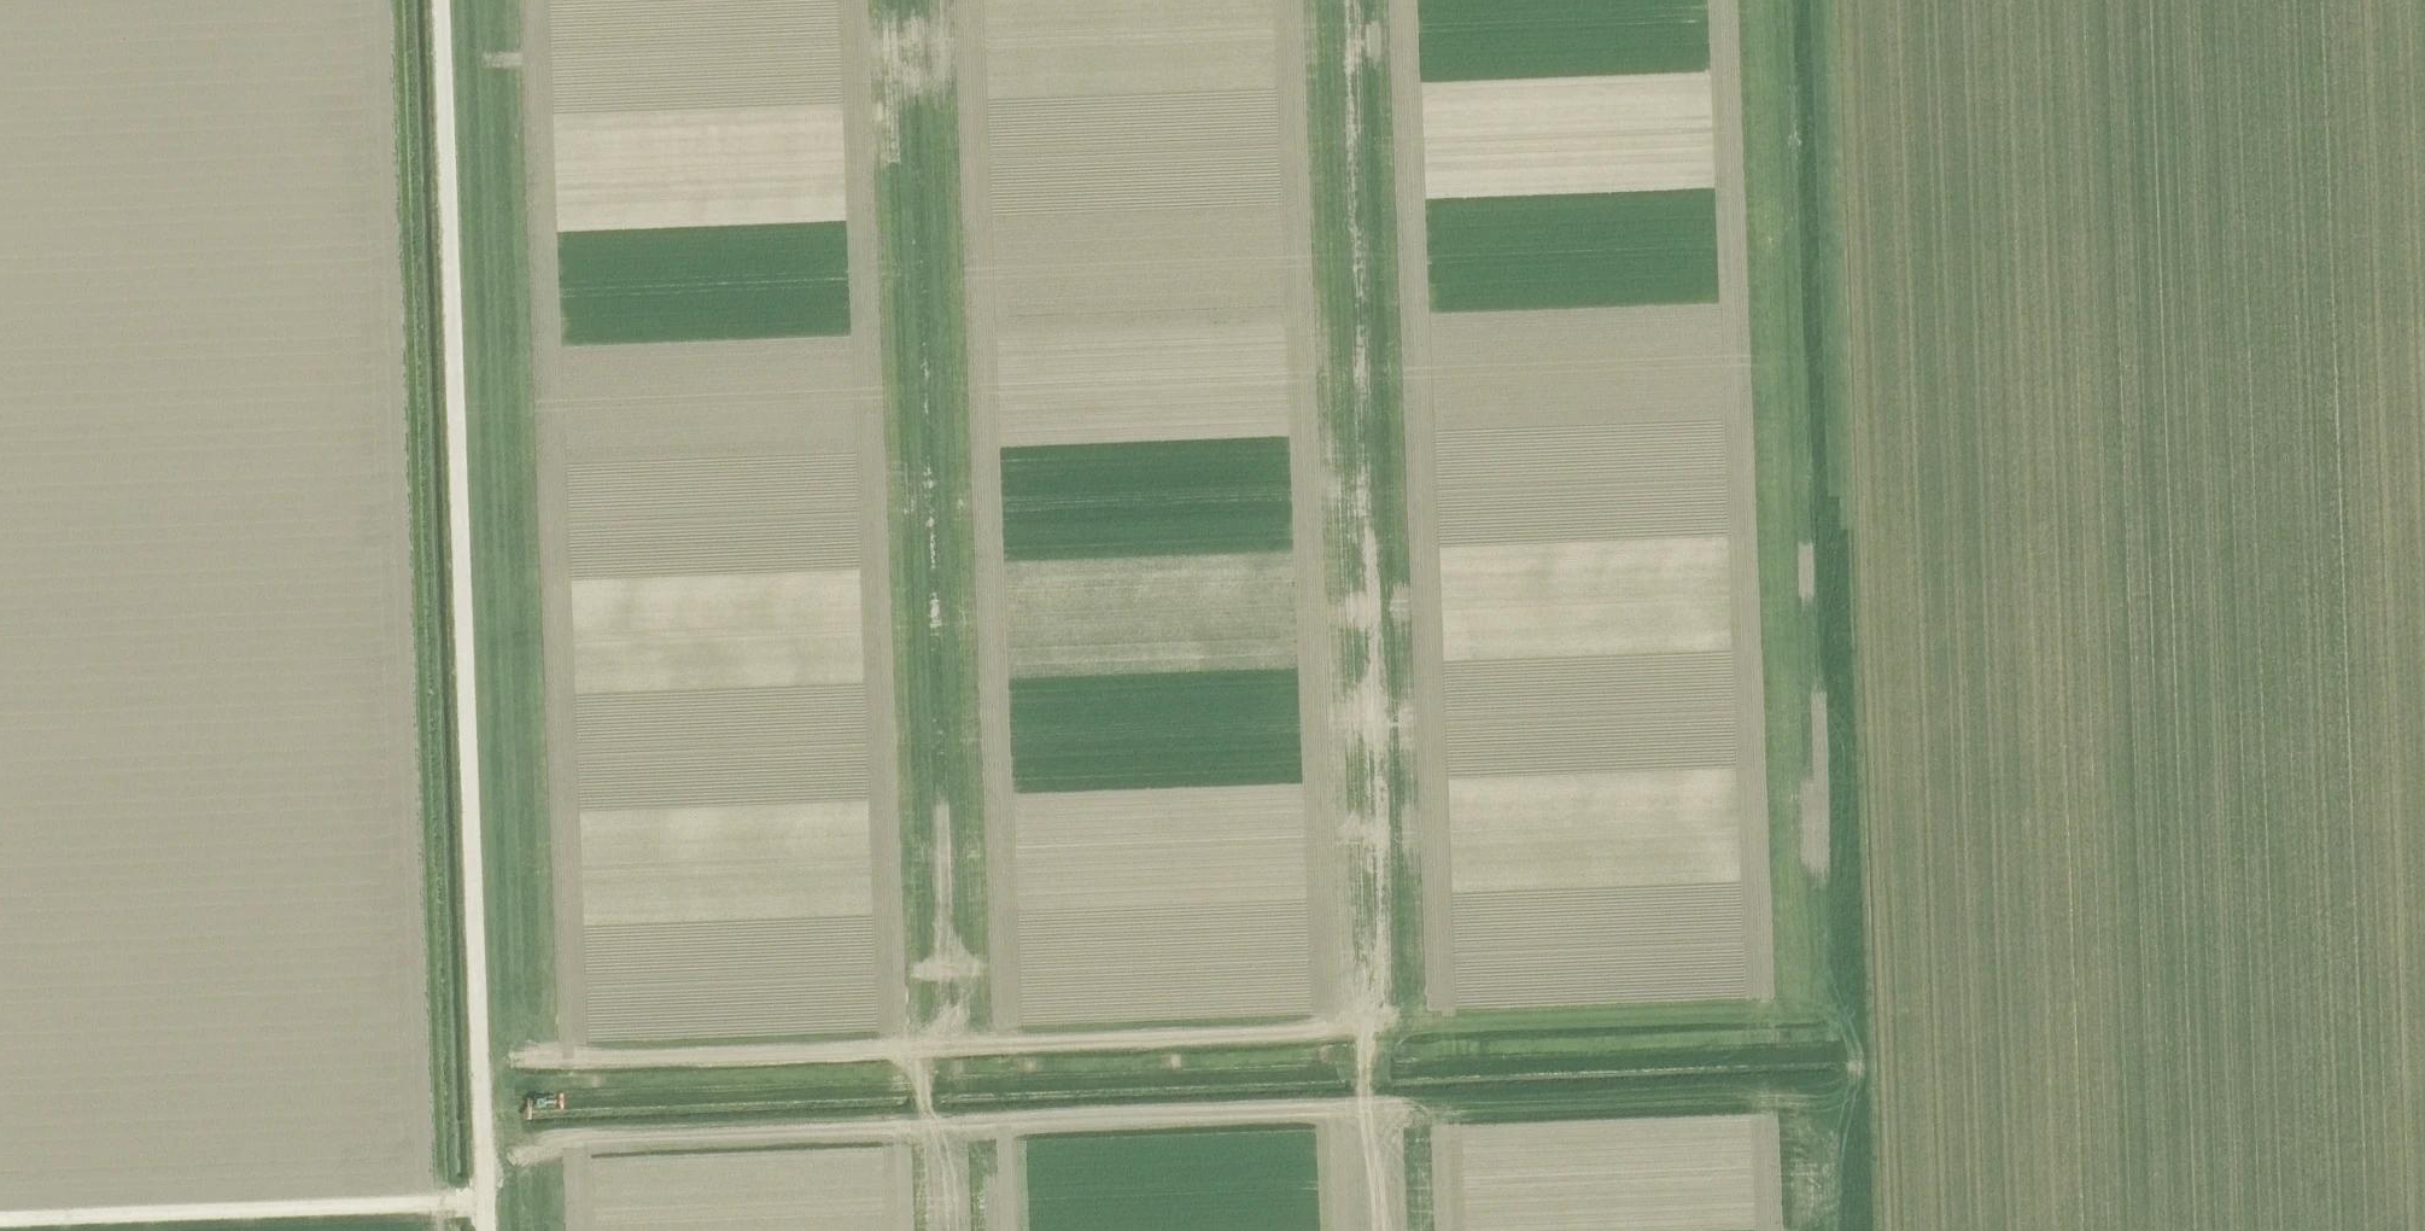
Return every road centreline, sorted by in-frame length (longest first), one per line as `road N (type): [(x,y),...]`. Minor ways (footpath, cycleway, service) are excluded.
road 1 (track): [(486,1230),(441,0)]
road 2 (track): [(0,1219),(485,1201)]

